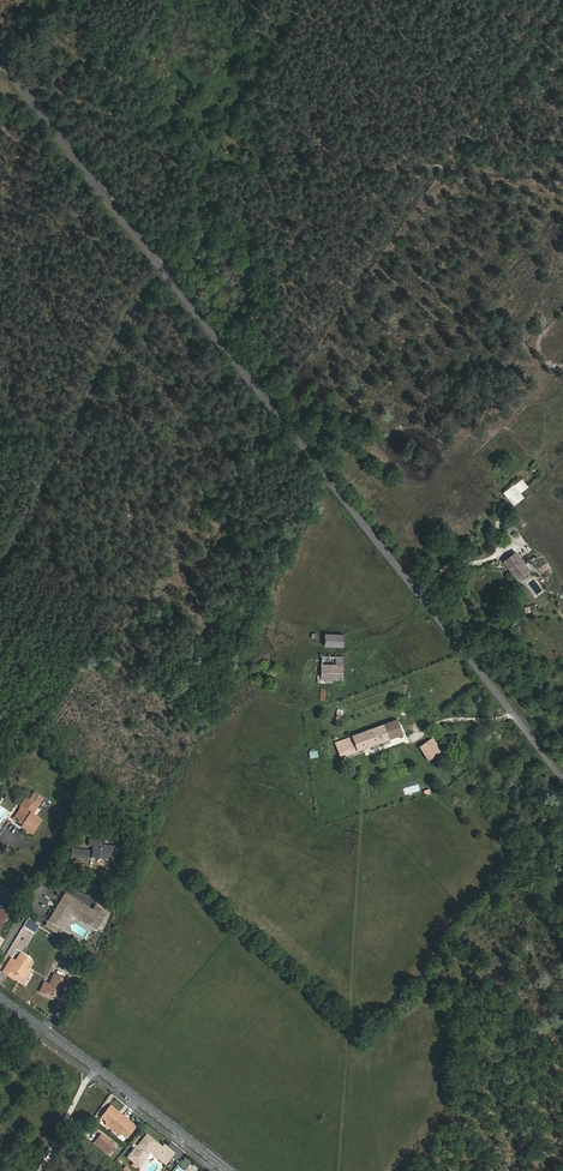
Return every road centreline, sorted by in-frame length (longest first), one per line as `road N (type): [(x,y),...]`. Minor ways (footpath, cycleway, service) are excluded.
road 1 (tertiary): [(562,777),(161,258)]
road 2 (track): [(9,69),(289,185),(369,164),(562,171)]
road 3 (unclassified): [(0,571),(161,258)]
road 4 (track): [(292,0),(161,258)]
road 5 (tertiary): [(0,1000),(228,1170)]
road 6 (tertiary): [(161,258),(0,57)]

